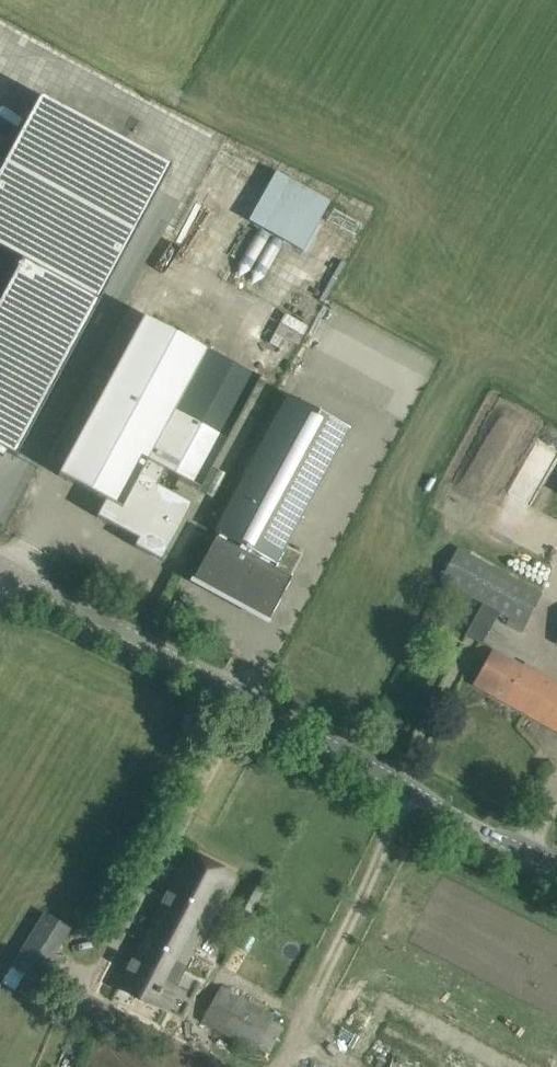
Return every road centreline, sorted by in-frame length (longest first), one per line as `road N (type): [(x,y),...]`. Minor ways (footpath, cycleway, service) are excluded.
road 1 (tertiary): [(556,869),(0,567)]

